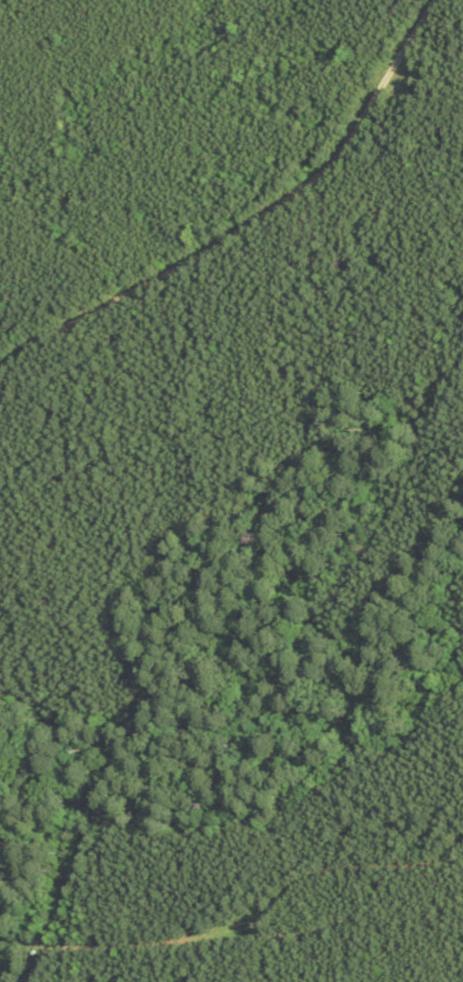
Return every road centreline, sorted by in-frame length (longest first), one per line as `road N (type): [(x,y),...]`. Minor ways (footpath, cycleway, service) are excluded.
road 1 (residential): [(0,399),(77,377),(201,277),(325,145),(395,0)]

